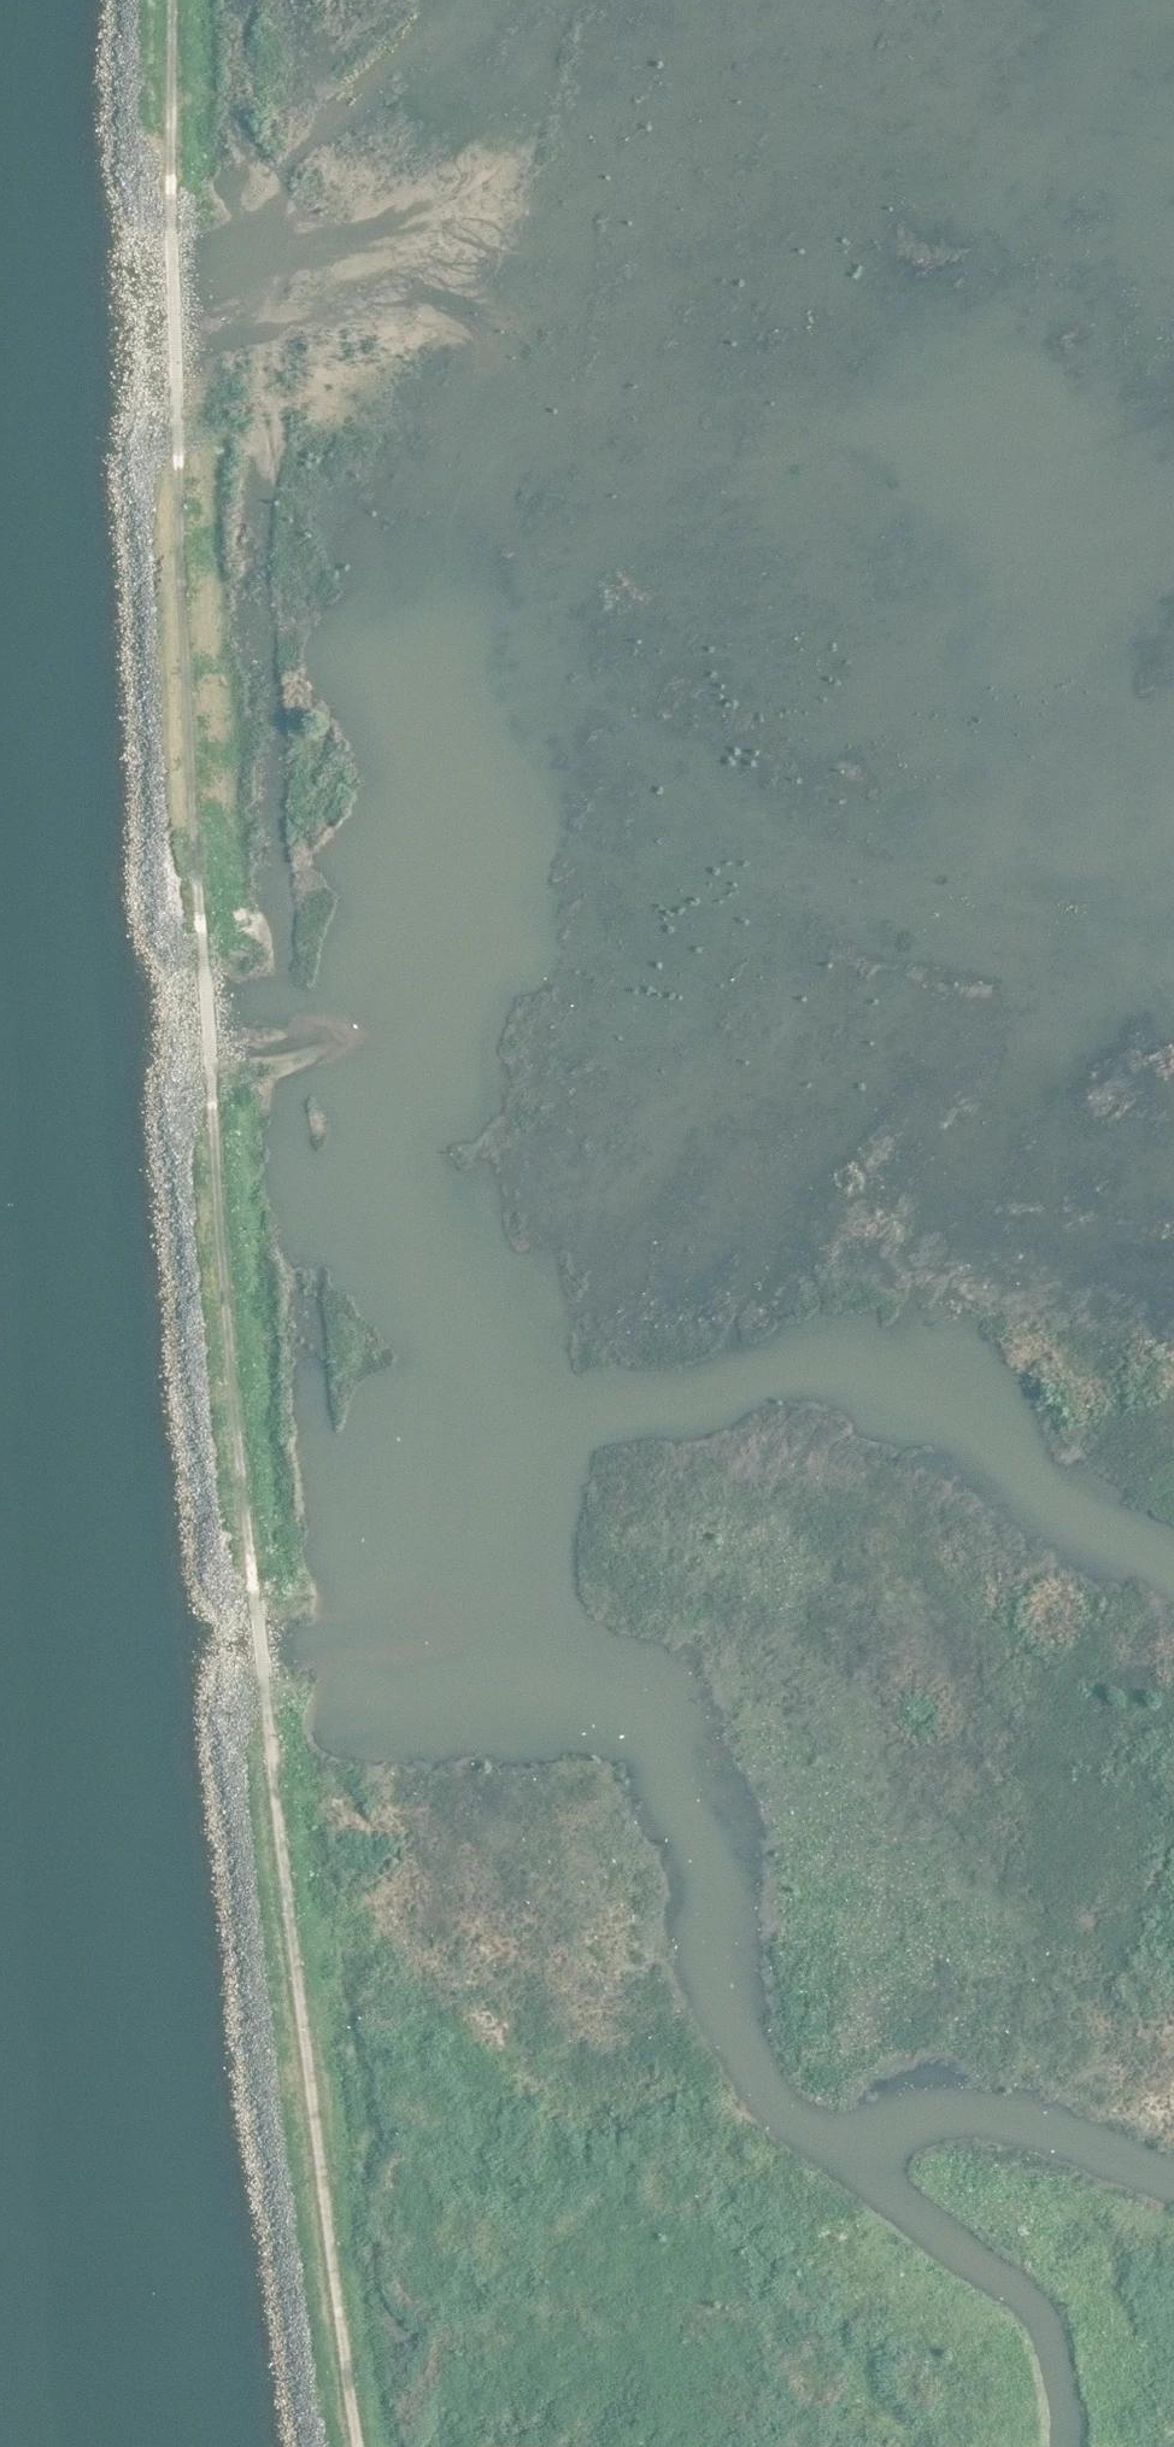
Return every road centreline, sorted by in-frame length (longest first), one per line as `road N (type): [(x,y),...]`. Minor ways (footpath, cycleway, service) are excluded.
road 1 (track): [(134,0),(144,569),(191,1320),(228,1695),(322,2446)]

